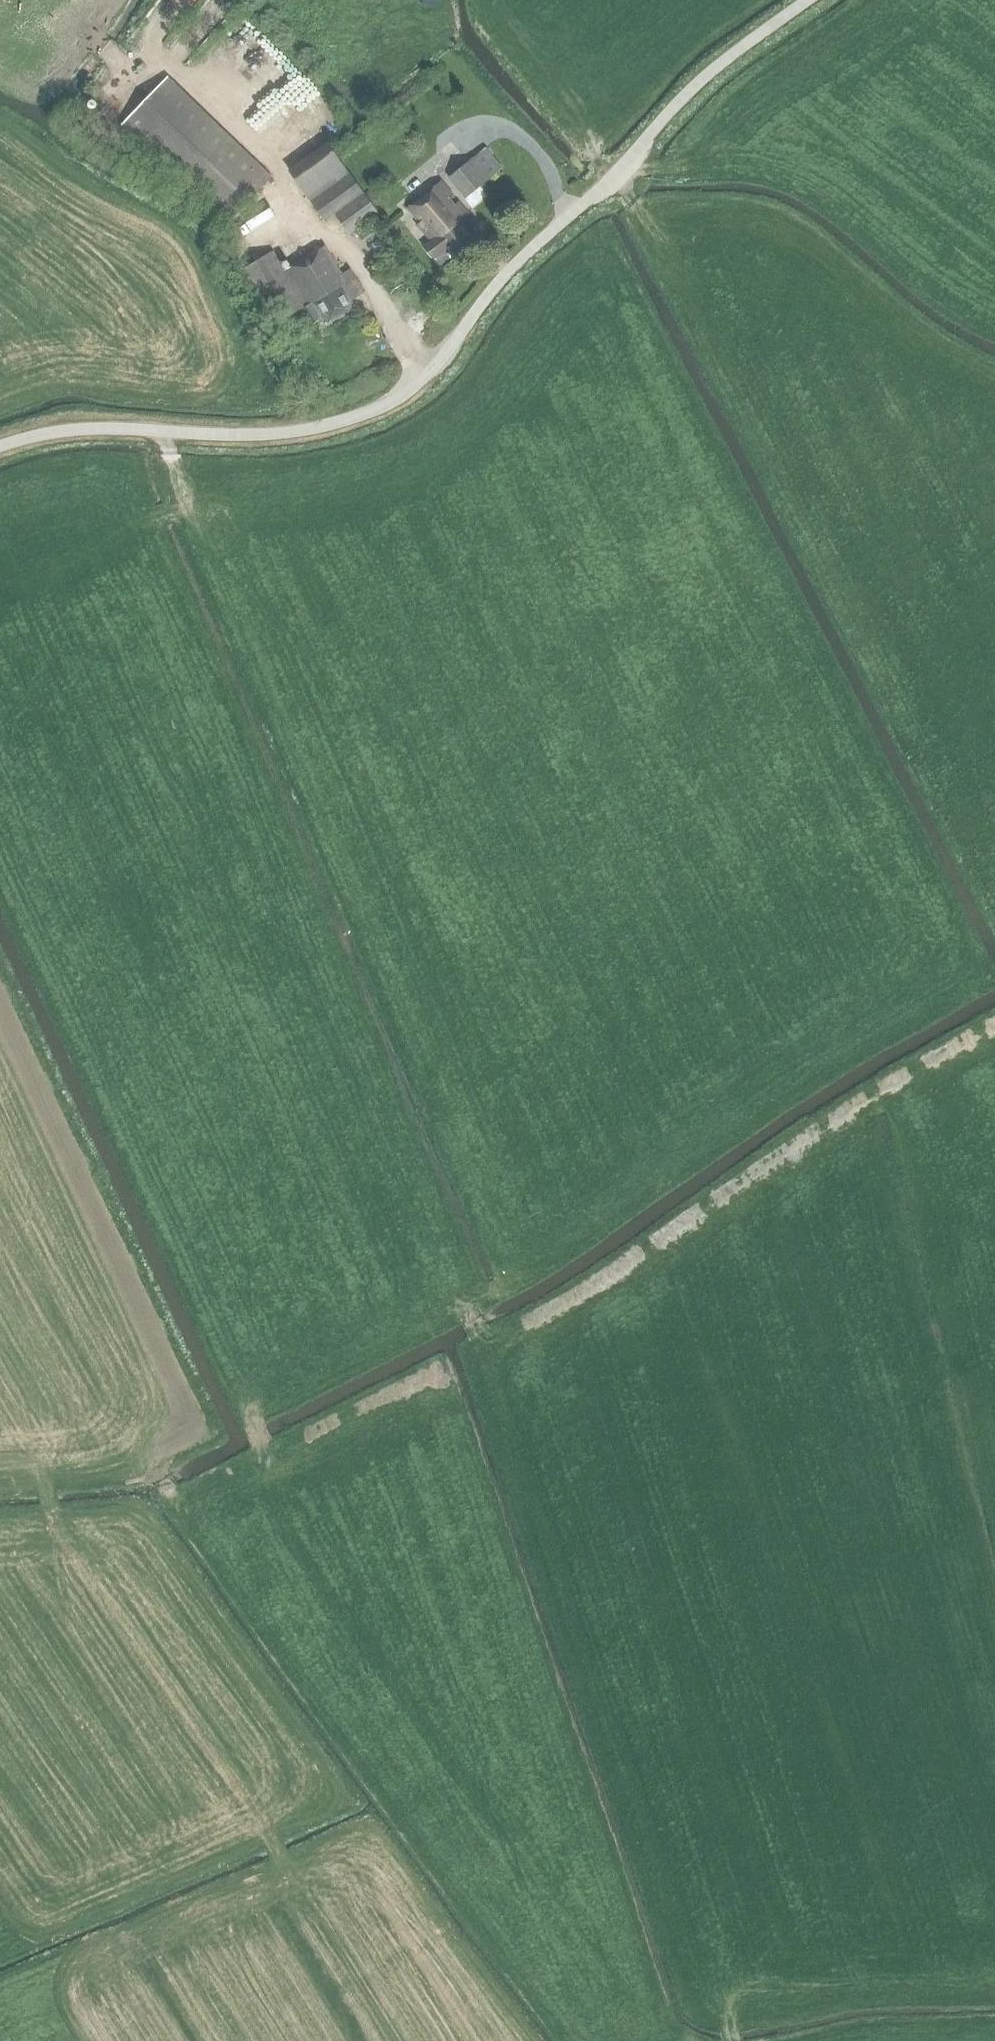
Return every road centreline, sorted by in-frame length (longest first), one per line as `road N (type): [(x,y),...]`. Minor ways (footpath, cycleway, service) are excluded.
road 1 (unclassified): [(0,445),(103,427),(305,429),(378,408),(417,382),(510,269),(707,75),(808,0)]

